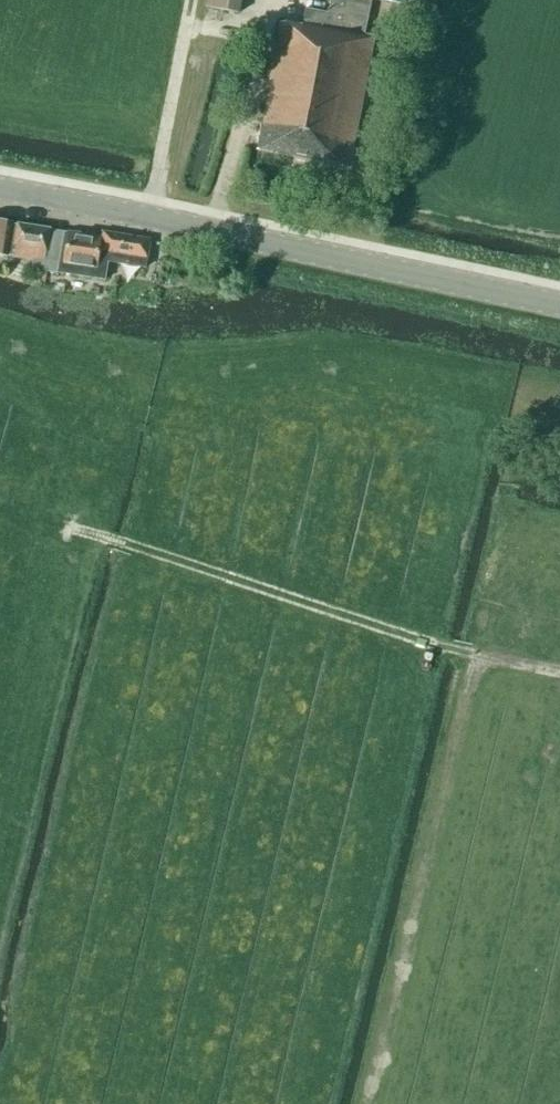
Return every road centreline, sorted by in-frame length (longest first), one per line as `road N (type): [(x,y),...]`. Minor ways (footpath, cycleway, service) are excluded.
road 1 (tertiary): [(559,300),(0,189)]
road 2 (track): [(559,670),(487,657),(469,678),(365,1103)]
road 3 (track): [(487,657),(74,527)]
road 4 (track): [(148,217),(192,0)]

